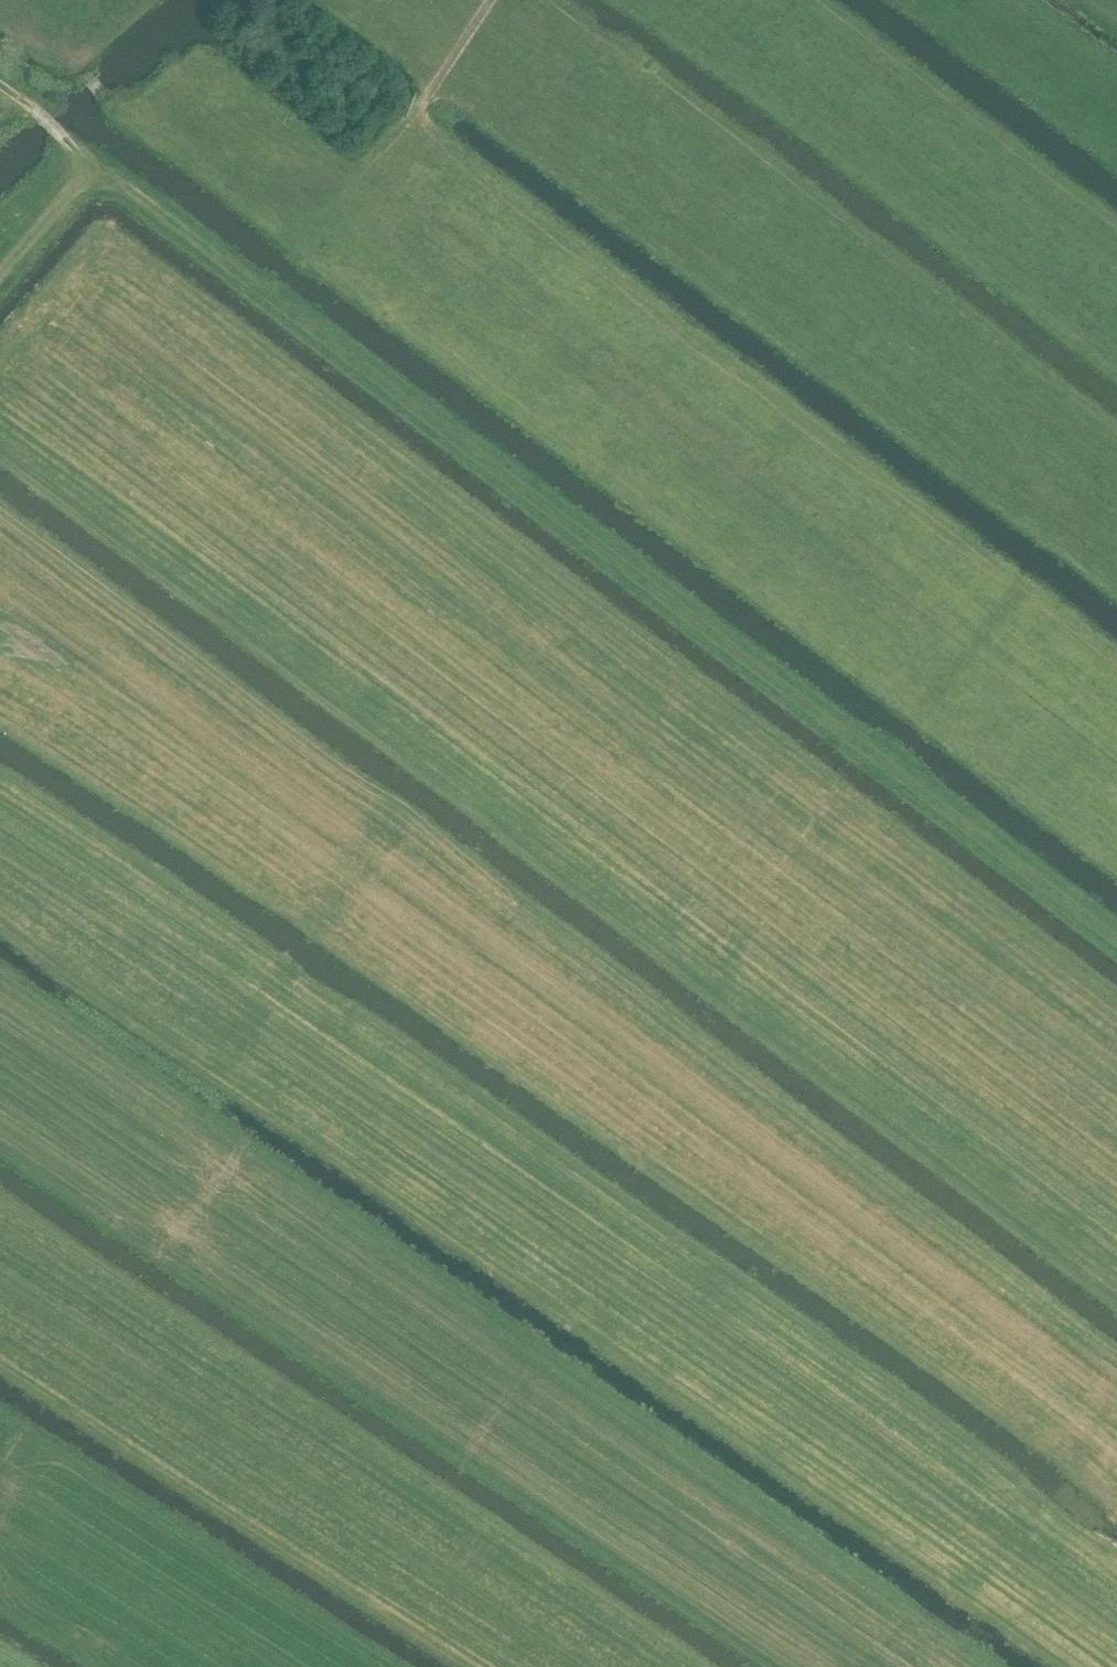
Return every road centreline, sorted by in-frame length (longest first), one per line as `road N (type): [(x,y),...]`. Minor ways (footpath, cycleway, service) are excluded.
road 1 (track): [(1116,936),(118,183),(88,181),(0,275)]
road 2 (track): [(514,911),(0,509)]
road 3 (track): [(398,138),(495,0)]

